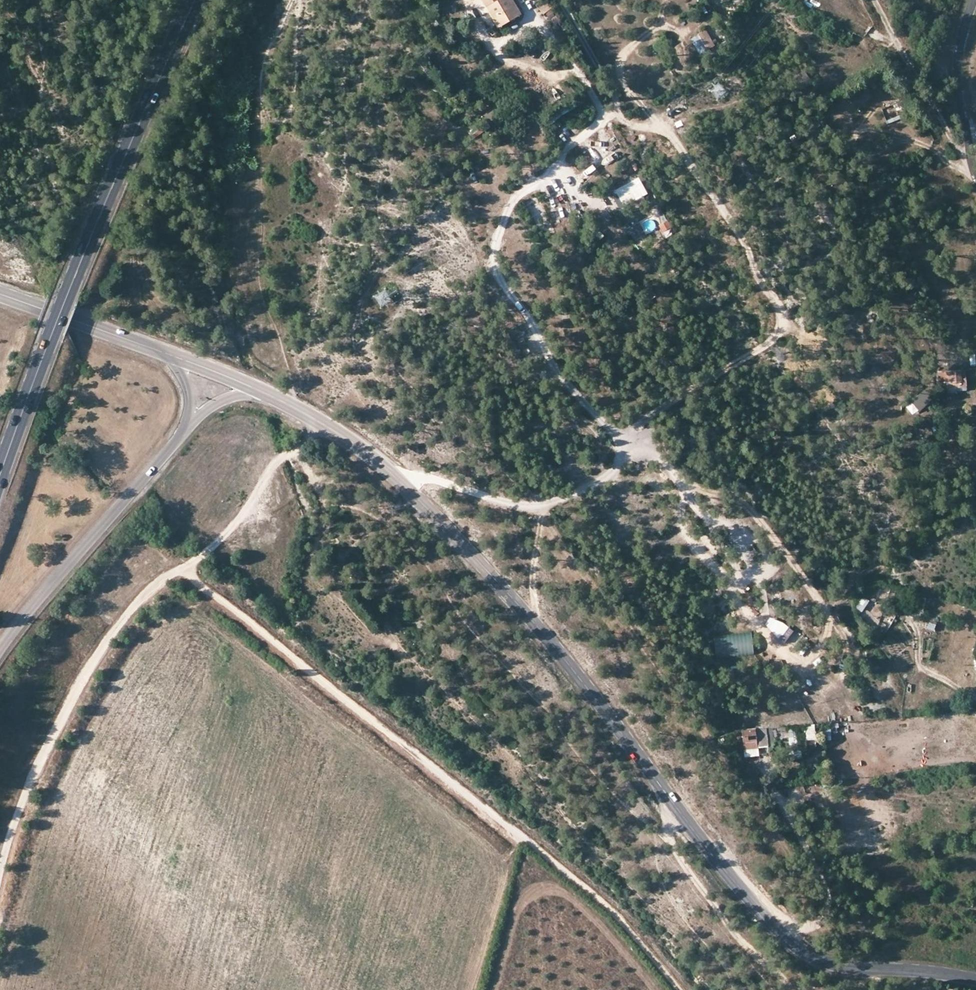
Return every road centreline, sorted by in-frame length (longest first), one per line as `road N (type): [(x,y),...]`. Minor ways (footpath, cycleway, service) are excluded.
road 1 (tertiary): [(260,391),(368,454),(462,543),(565,661),(711,852),(804,954),(840,967),(975,980)]
road 2 (track): [(396,477),(429,477),(528,505),(589,486),(620,464),(615,437),(554,366),(496,268),(510,206),(600,116),(583,77),(536,16)]
road 3 (track): [(620,446),(636,424),(765,345),(781,316),(740,234),(672,137),(623,118),(601,64),(560,0)]
road 4 (primary): [(0,474),(65,298),(194,0)]
road 5 (track): [(294,449),(322,505),(309,561),(314,580),(402,650),(514,762)]
road 6 (track): [(191,564),(131,615),(69,709),(0,873)]
road 7 (track): [(607,477),(660,489),(756,628),(824,707)]
road 8 (primary): [(0,648),(180,436)]
road 9 (track): [(788,940),(823,918),(826,891),(767,763)]
road 10 (track): [(972,164),(875,0)]
road 11 (tertiary): [(0,294),(172,356)]
road 12 (track): [(662,129),(624,86),(619,65),(659,22)]
road 13 (track): [(975,178),(918,141),(861,131)]

